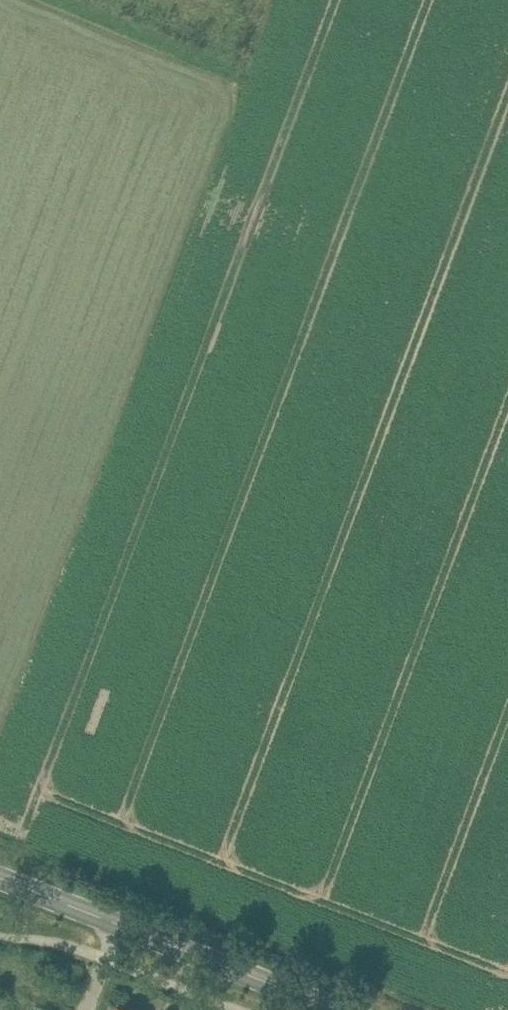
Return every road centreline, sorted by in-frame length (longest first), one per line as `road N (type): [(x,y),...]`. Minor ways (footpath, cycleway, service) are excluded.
road 1 (tertiary): [(315,1009),(0,885)]

